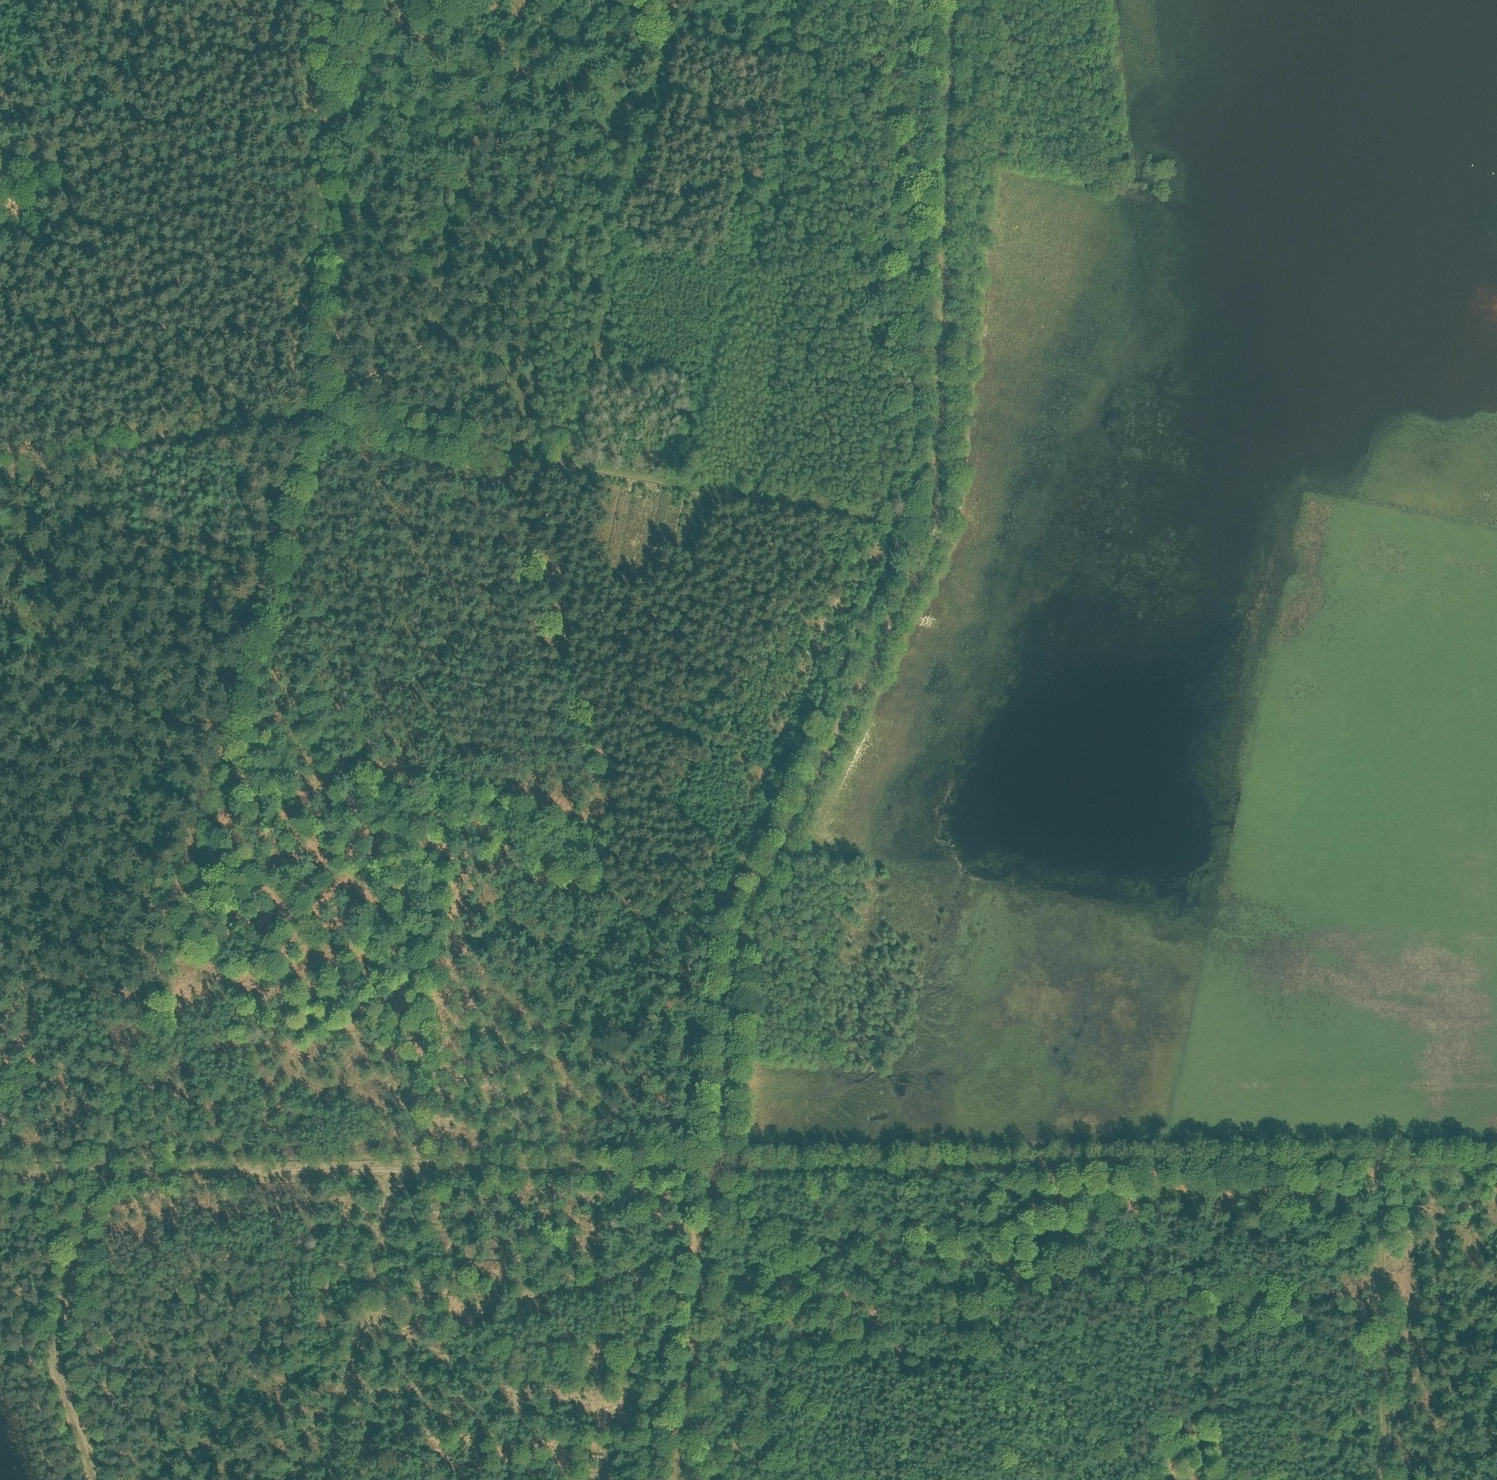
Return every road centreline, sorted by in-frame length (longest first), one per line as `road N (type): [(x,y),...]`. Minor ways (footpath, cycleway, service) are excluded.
road 1 (track): [(678,1479),(739,922),(933,528),(953,0)]
road 2 (track): [(106,1169),(310,415)]
road 3 (track): [(715,1174),(1496,1166)]
road 4 (track): [(933,528),(310,415)]
road 5 (track): [(715,1174),(106,1169)]
road 6 (track): [(310,415),(325,0)]
road 7 (track): [(106,1169),(56,1360),(98,1479)]
road 8 (track): [(322,1479),(353,1328),(377,1277),(391,1172)]
road 9 (track): [(0,475),(310,415)]
road 10 (track): [(1385,1168),(1389,1479)]

